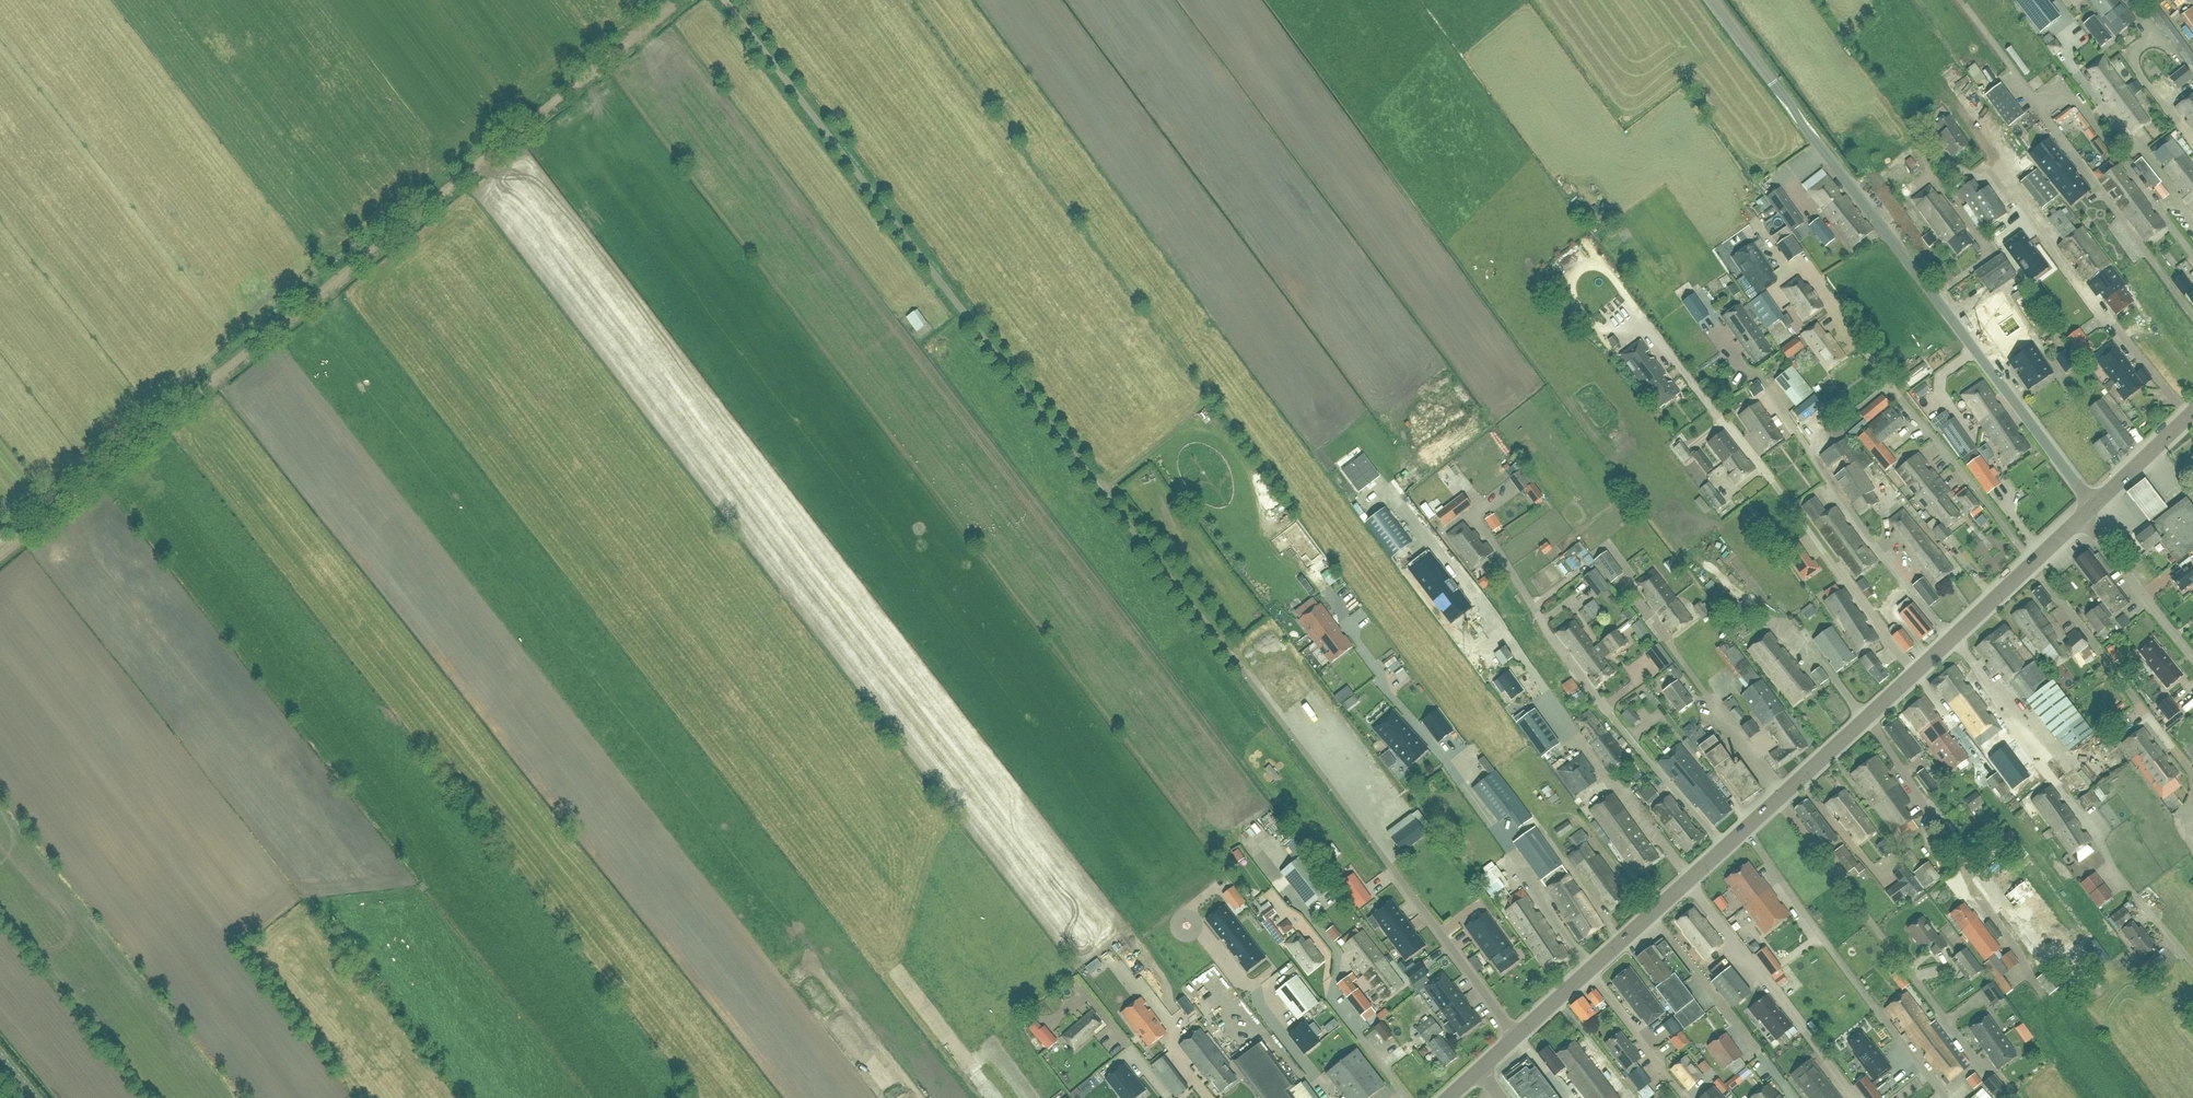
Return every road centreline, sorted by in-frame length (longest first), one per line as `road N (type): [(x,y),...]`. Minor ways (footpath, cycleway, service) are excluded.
road 1 (unclassified): [(1515,1036),(724,0)]
road 2 (track): [(0,552),(678,0)]
road 3 (tertiary): [(1515,1036),(2083,517)]
road 4 (unclassified): [(2094,506),(1711,0)]
road 5 (unclassified): [(2192,658),(2083,517)]
road 6 (tertiary): [(2094,506),(2192,410)]

